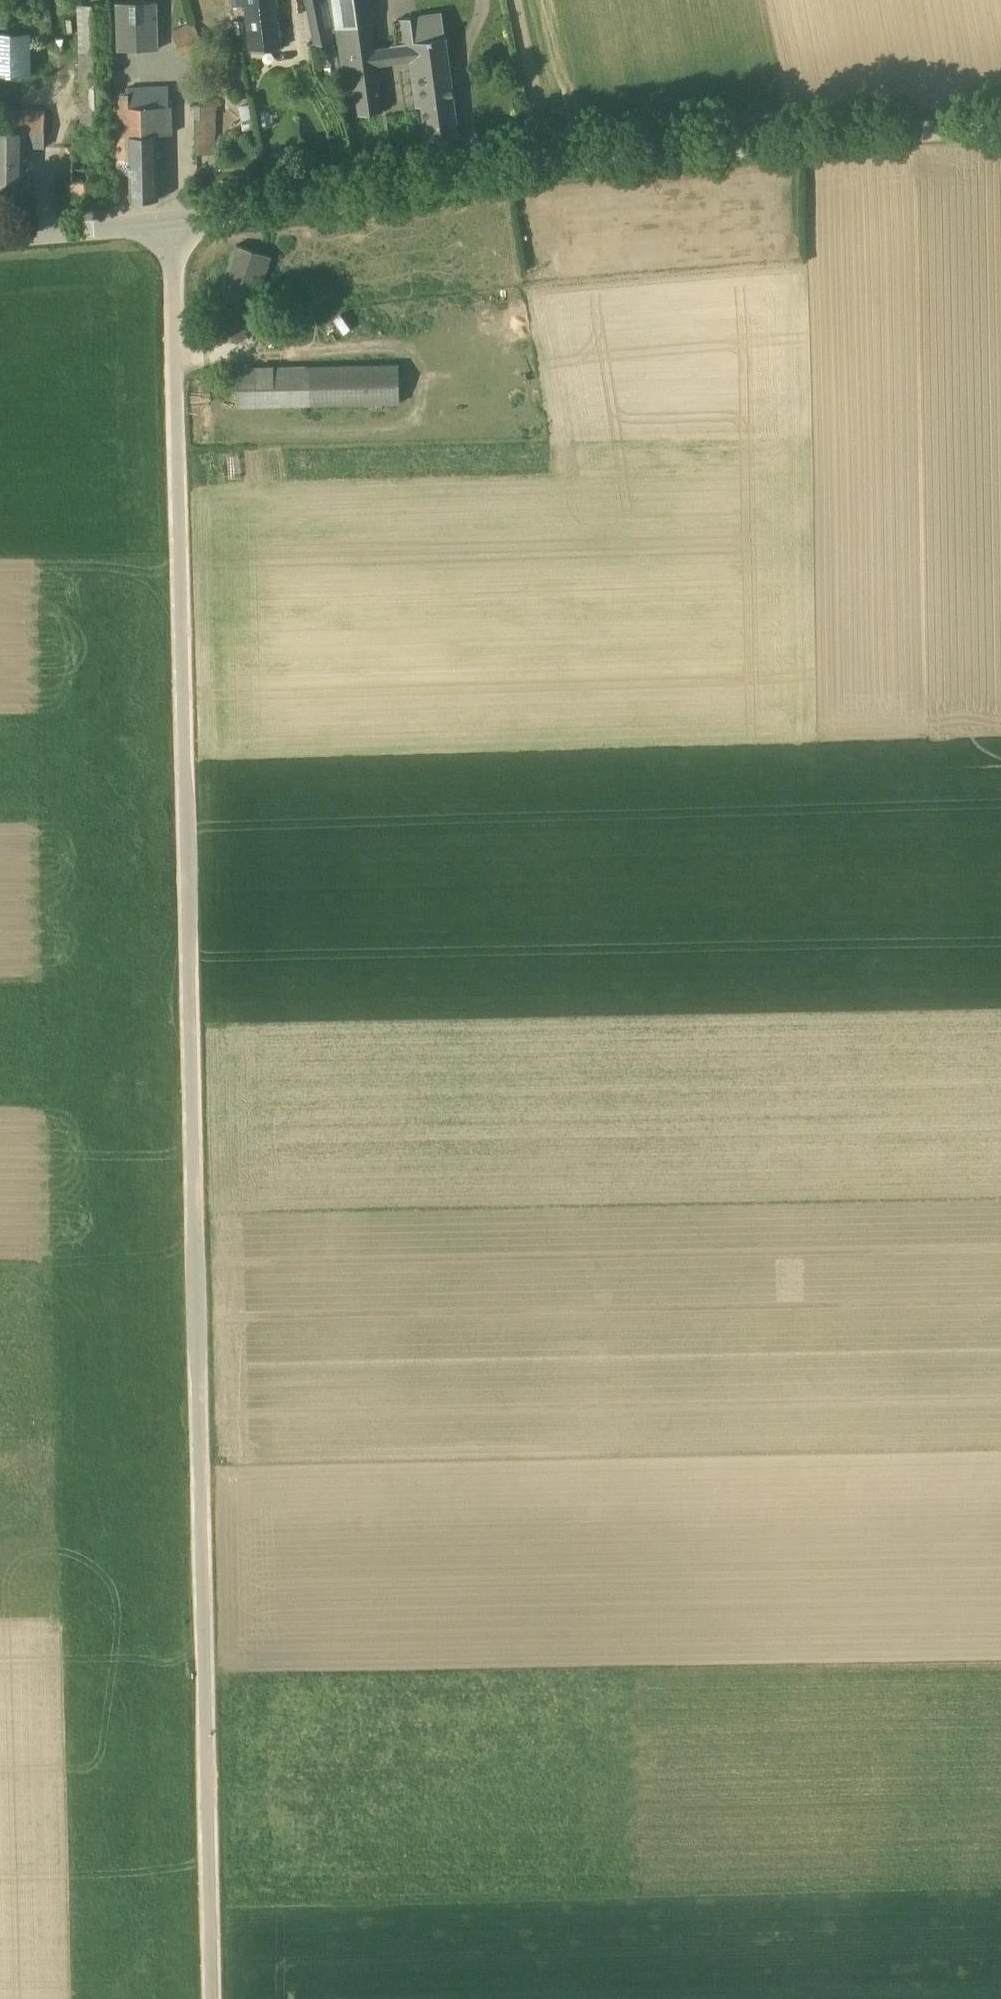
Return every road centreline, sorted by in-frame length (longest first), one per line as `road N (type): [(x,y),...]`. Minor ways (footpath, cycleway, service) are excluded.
road 1 (unclassified): [(212,1998),(172,226)]
road 2 (unclassified): [(1000,123),(549,164),(172,226)]
road 3 (unclassified): [(172,226),(0,238)]

